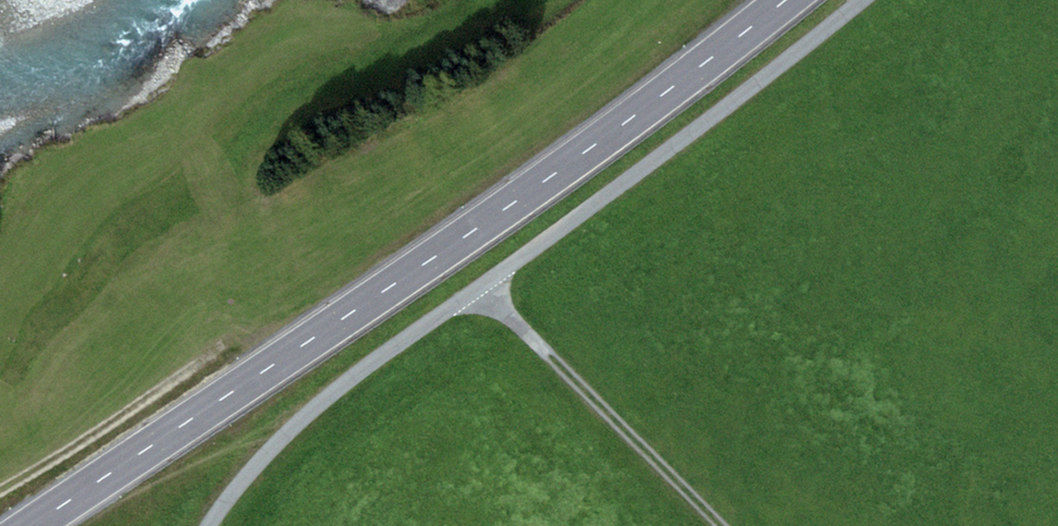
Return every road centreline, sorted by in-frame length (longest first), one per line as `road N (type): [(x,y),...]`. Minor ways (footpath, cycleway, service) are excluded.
road 1 (primary): [(787,0),(489,222),(33,525)]
road 2 (track): [(485,283),(721,525)]
road 3 (track): [(0,492),(69,457),(224,347)]

